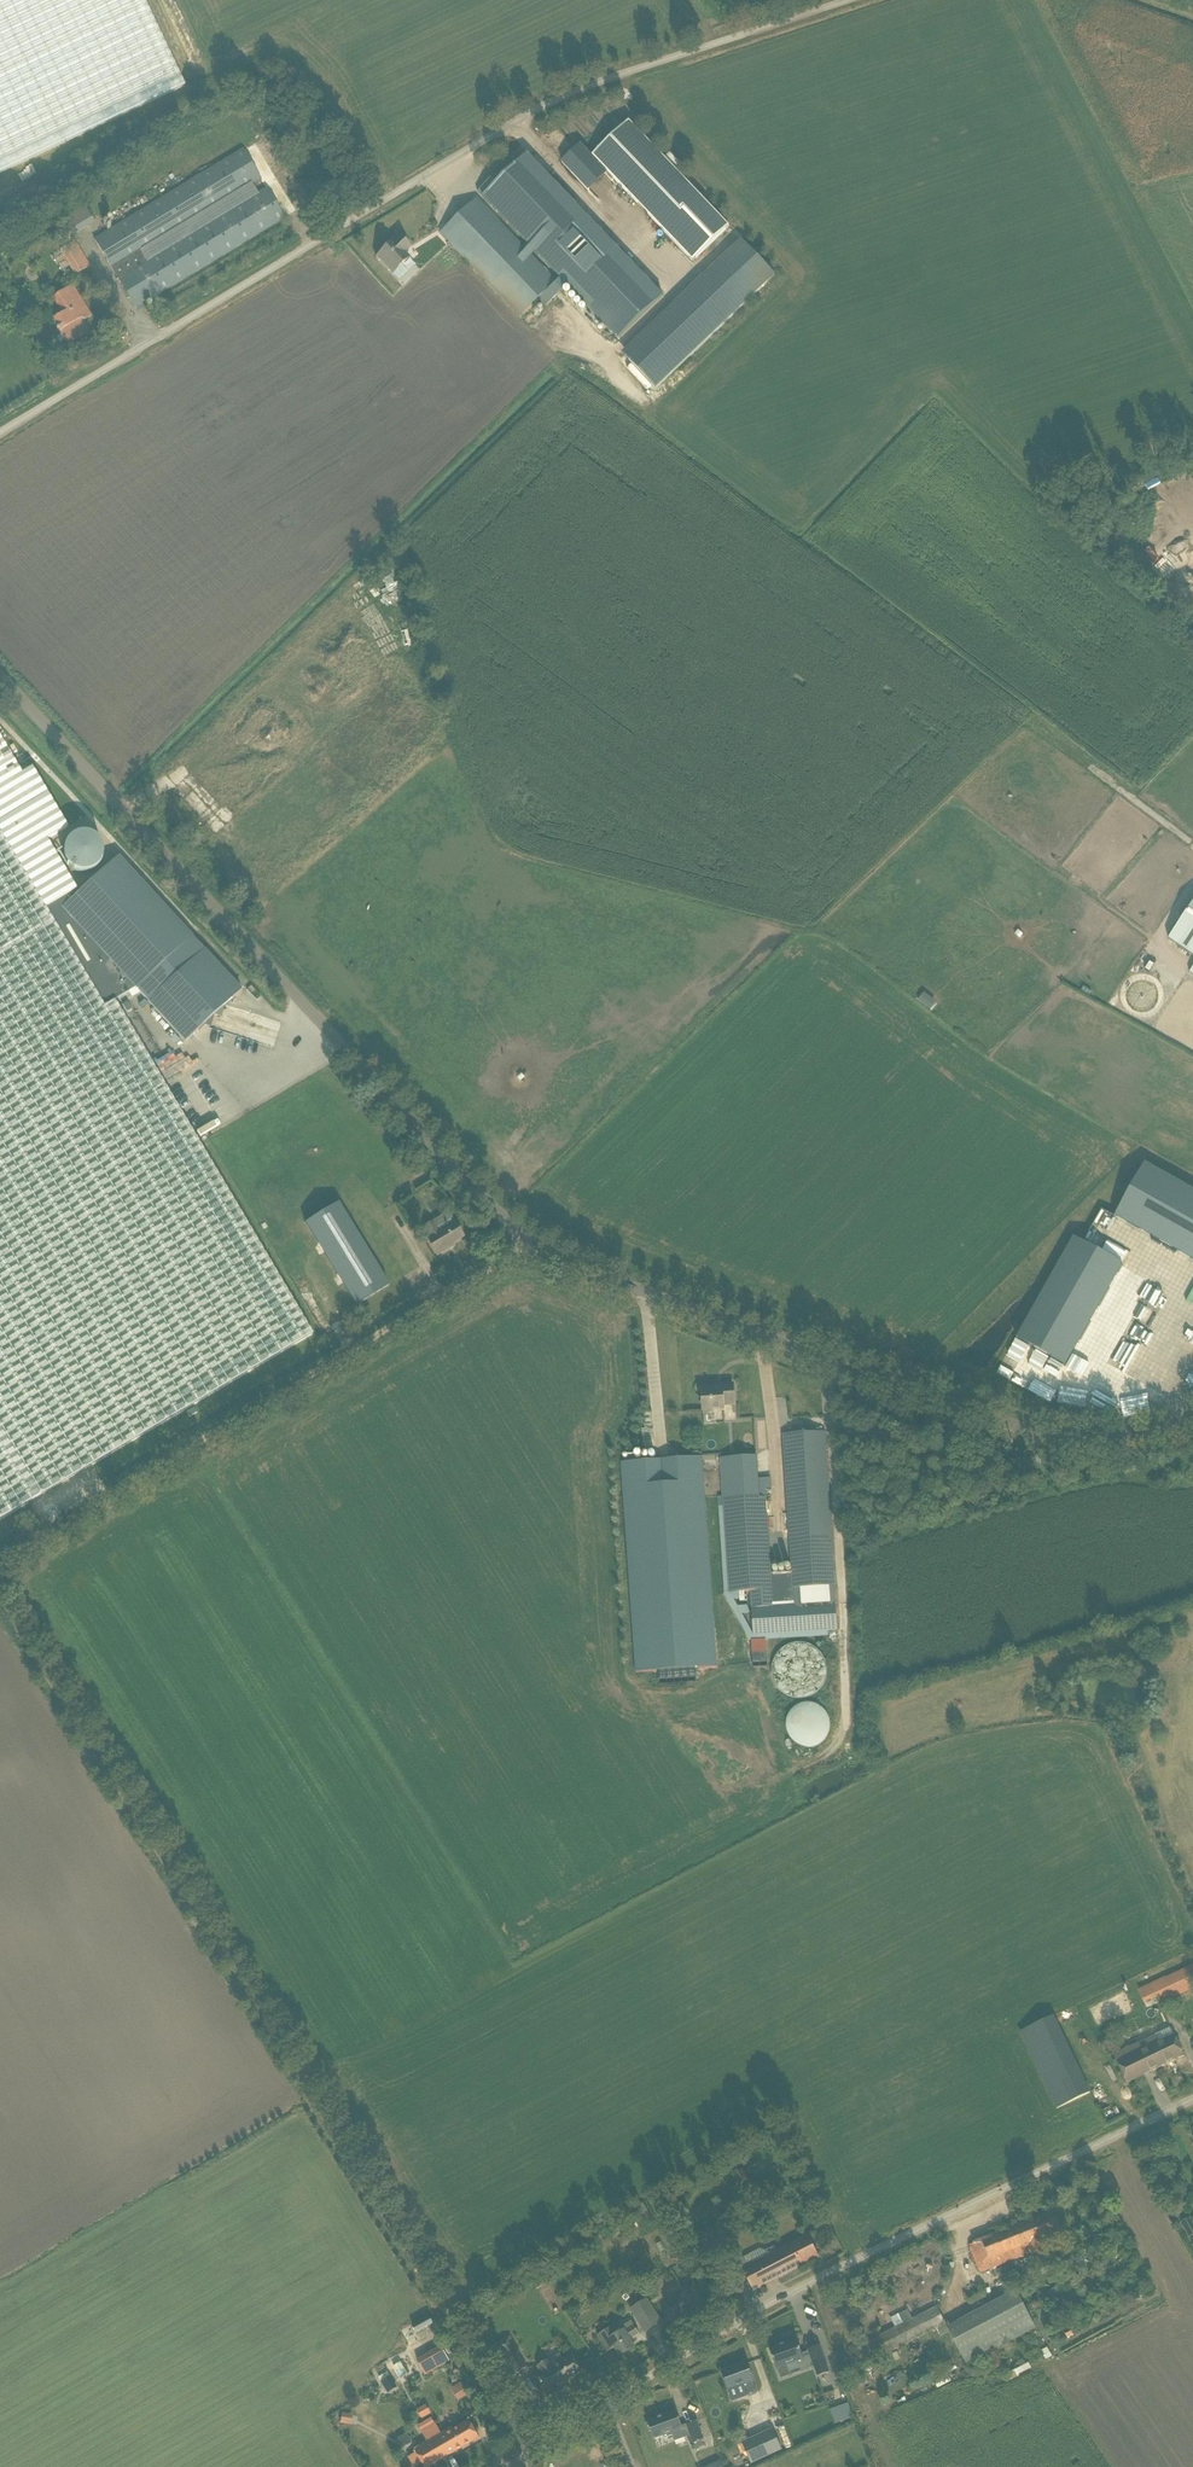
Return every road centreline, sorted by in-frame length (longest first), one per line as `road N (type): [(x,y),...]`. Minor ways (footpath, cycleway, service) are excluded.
road 1 (unclassified): [(1192,1423),(1121,1450),(1057,1451),(537,1252),(505,1228),(168,872),(0,682)]
road 2 (track): [(0,1596),(529,2456)]
road 3 (unclassified): [(0,434),(545,104),(849,0)]
road 4 (unclassified): [(511,2466),(766,2306),(1192,2104)]
road 5 (track): [(505,1228),(498,1260),(0,1559)]

